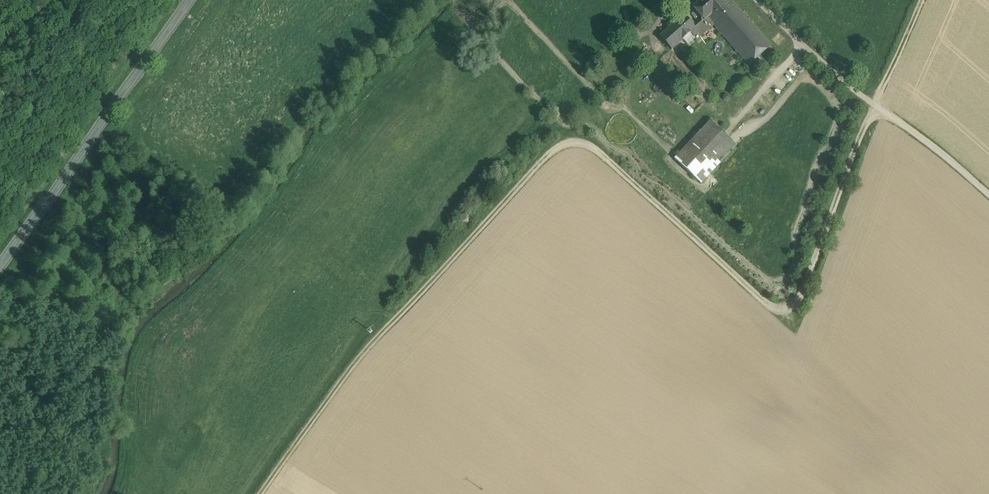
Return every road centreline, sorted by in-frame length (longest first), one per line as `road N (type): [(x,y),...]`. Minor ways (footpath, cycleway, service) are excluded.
road 1 (track): [(261,493),(363,353),(553,150),(587,143),(602,153),(781,310),(805,287),(874,105)]
road 2 (secondary): [(0,271),(192,0)]
road 3 (unclassified): [(756,0),(843,81),(988,193)]

